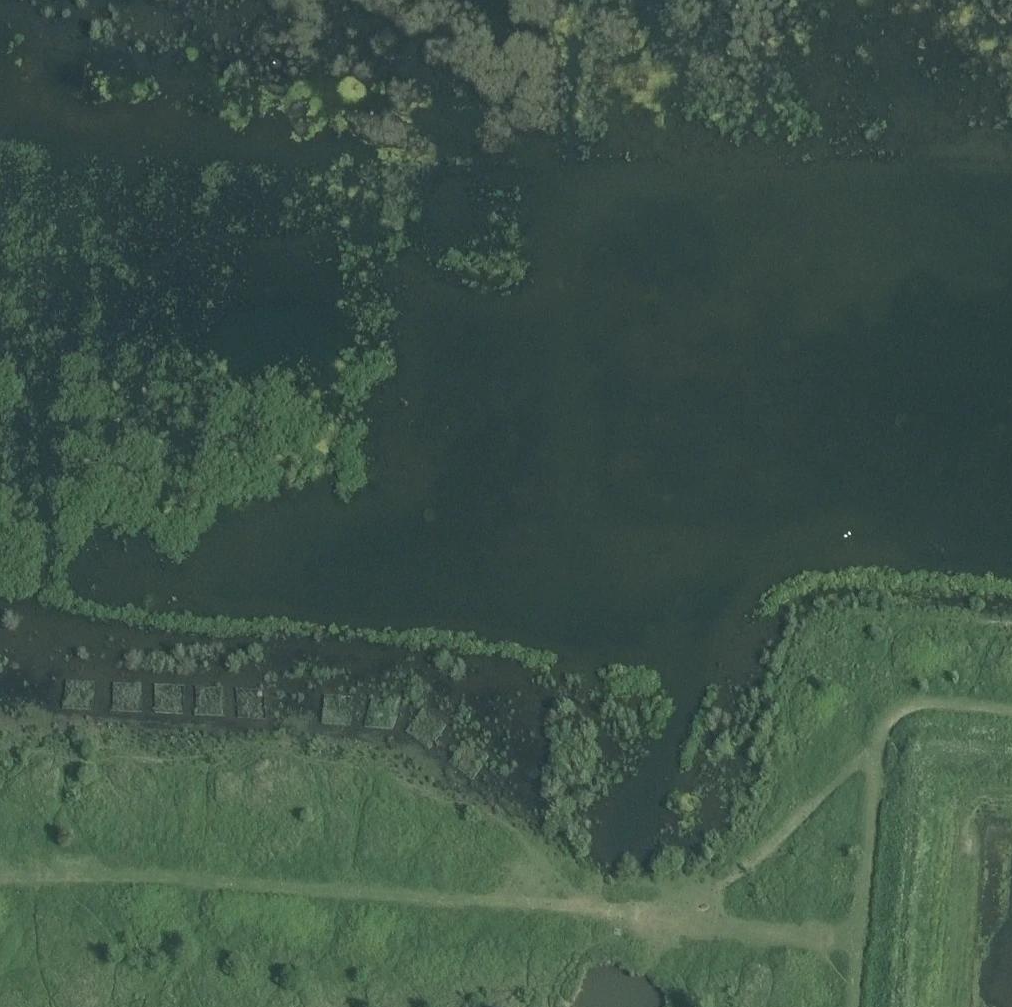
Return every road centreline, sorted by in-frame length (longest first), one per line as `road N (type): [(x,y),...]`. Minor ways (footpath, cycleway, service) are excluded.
road 1 (track): [(0,875),(533,903),(860,938)]
road 2 (track): [(659,916),(744,870),(876,749)]

